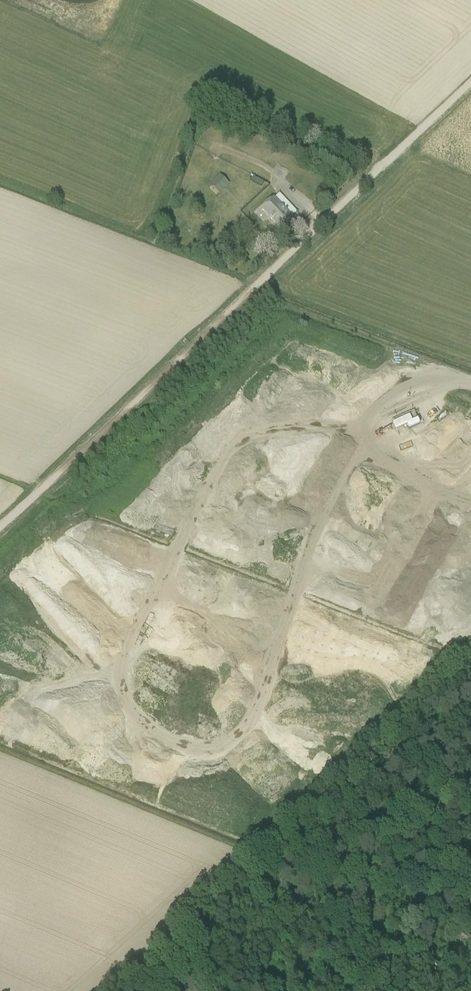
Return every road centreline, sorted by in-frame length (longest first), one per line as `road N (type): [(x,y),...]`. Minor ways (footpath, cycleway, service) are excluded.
road 1 (track): [(0,527),(470,84)]

